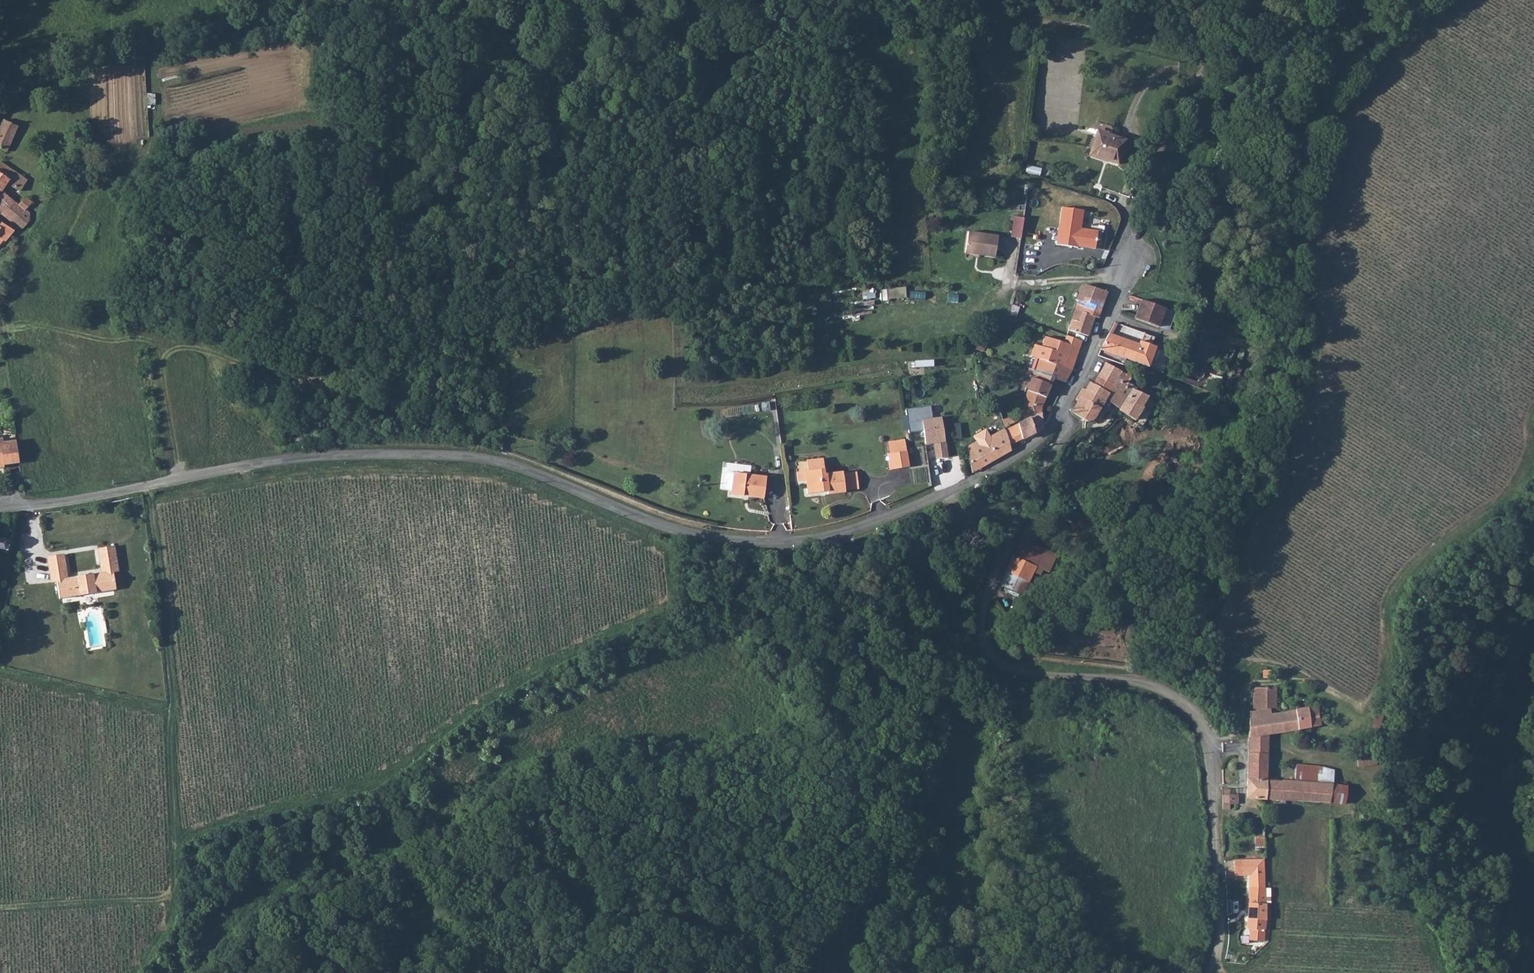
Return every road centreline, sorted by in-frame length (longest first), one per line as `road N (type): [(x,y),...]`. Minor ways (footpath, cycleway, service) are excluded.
road 1 (residential): [(1061,415),(1040,439),(969,482),(815,540),(762,544),(676,532),(515,466),(453,456),(306,458),(0,510)]
road 2 (track): [(0,909),(168,896),(171,713),(146,488)]
road 3 (track): [(1212,66),(1180,50),(1048,24),(827,13),(688,19)]
road 4 (residential): [(1209,972),(1220,917),(1209,748),(1194,716),(1135,680),(1029,672),(990,655)]
road 5 (track): [(28,81),(412,0)]
road 6 (residential): [(1164,148),(1130,219),(1124,272),(1061,415)]
road 7 (unclassified): [(990,655),(983,643),(985,606),(1006,546),(1065,433),(1061,415)]
road 8 (track): [(0,675),(171,713)]

